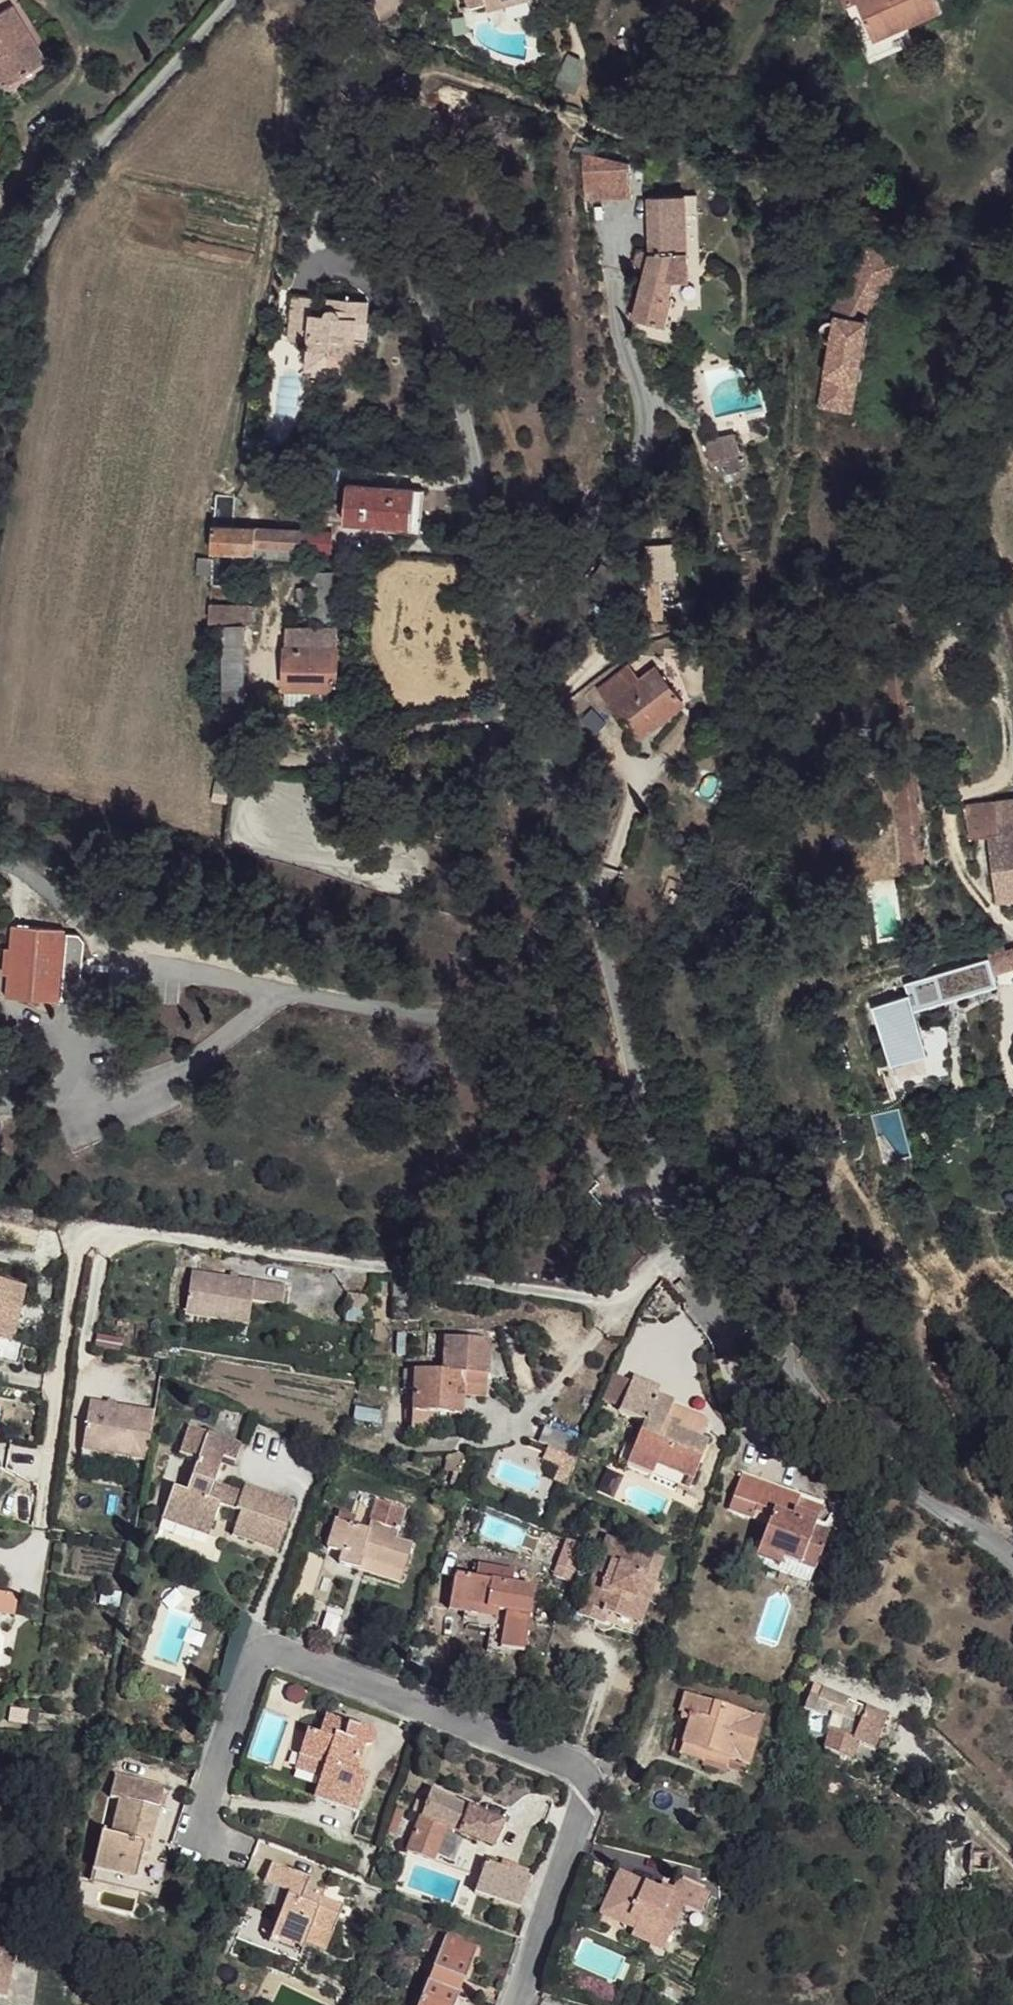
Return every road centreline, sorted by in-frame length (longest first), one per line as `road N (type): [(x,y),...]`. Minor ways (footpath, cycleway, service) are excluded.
road 1 (residential): [(1012,1572),(954,1518),(842,1450),(682,1236),(649,1147),(589,891),(526,726),(505,694),(462,408),(379,139),(326,0)]
road 2 (residential): [(516,2004),(582,1811),(583,1783),(567,1768),(269,1650),(252,1659),(205,1807),(208,1841),(236,1856)]
road 3 (tertiary): [(0,341),(41,242),(90,154),(223,0)]

